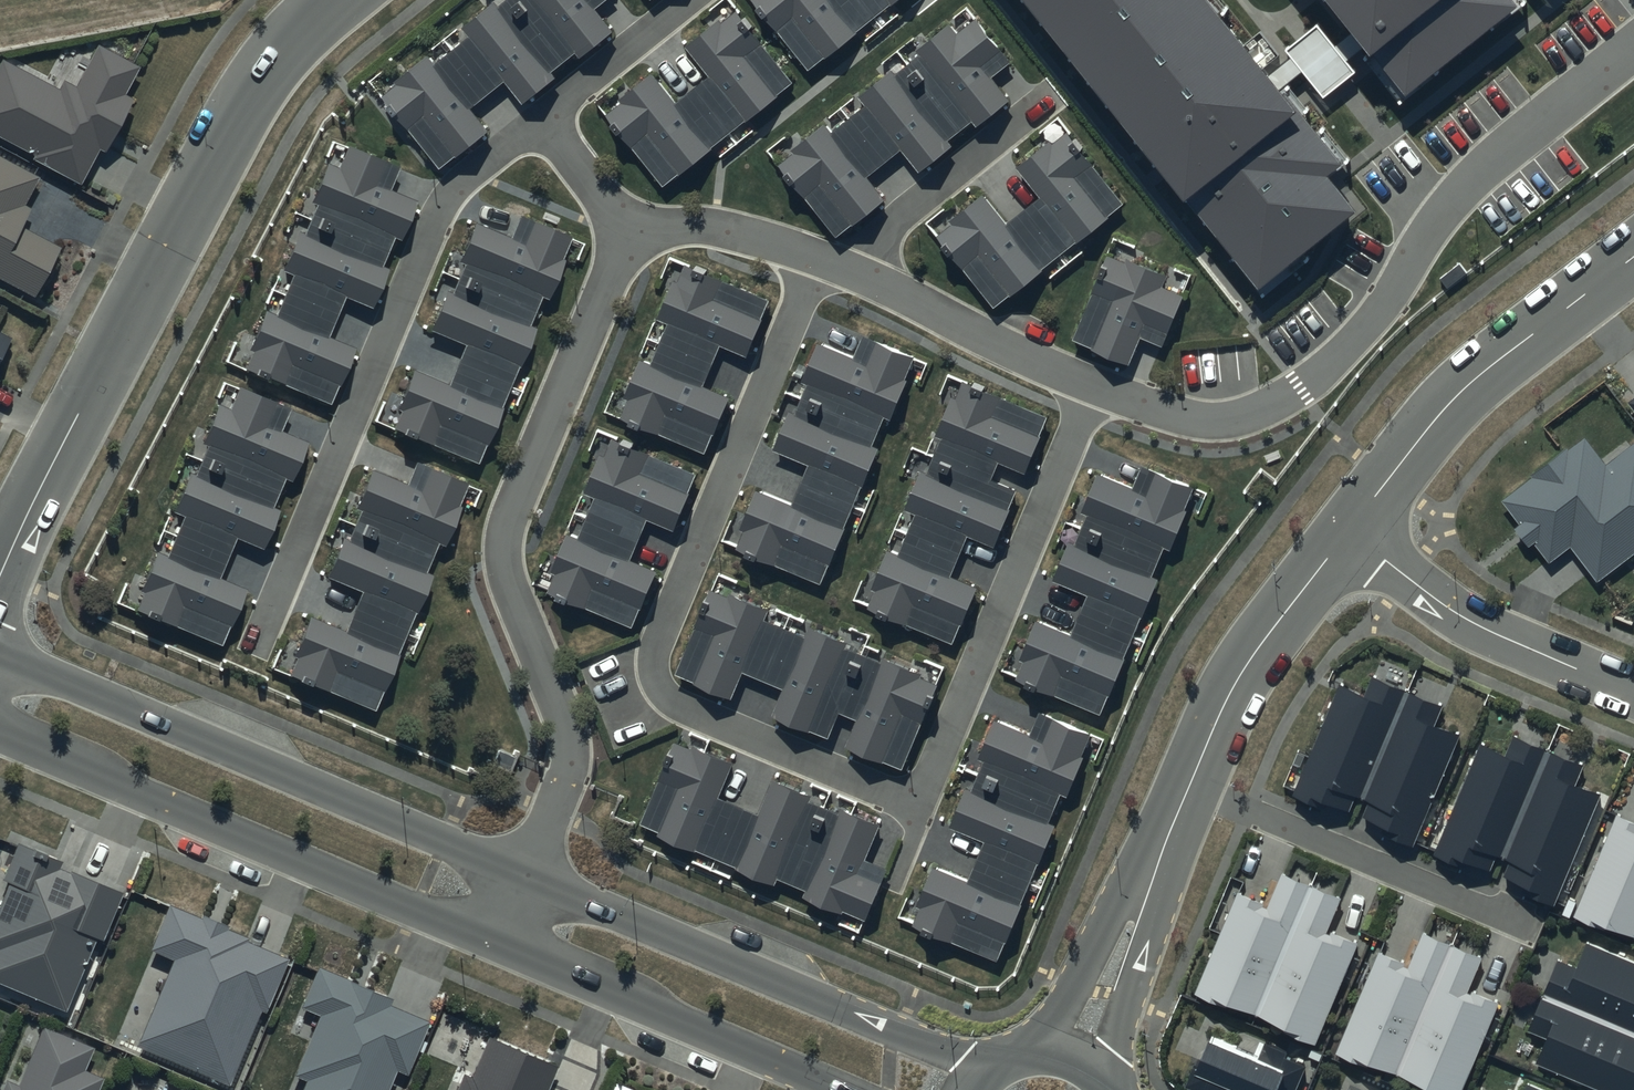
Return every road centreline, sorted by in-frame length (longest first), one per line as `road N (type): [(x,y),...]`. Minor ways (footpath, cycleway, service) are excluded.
road 1 (residential): [(0,654),(989,1072)]
road 2 (residential): [(843,1089),(0,734)]
road 3 (residential): [(336,0),(260,82),(0,574)]
road 4 (residential): [(1633,259),(1456,397),(1347,532)]
road 5 (residential): [(1189,792),(1532,937)]
road 6 (residential): [(1347,532),(1461,618),(1633,692)]
road 7 (residential): [(1347,532),(1258,646),(1189,792)]
road 8 (residential): [(1156,873),(1152,929),(1106,1085)]
road 9 (residential): [(1045,1053),(1111,915),(1156,873)]

